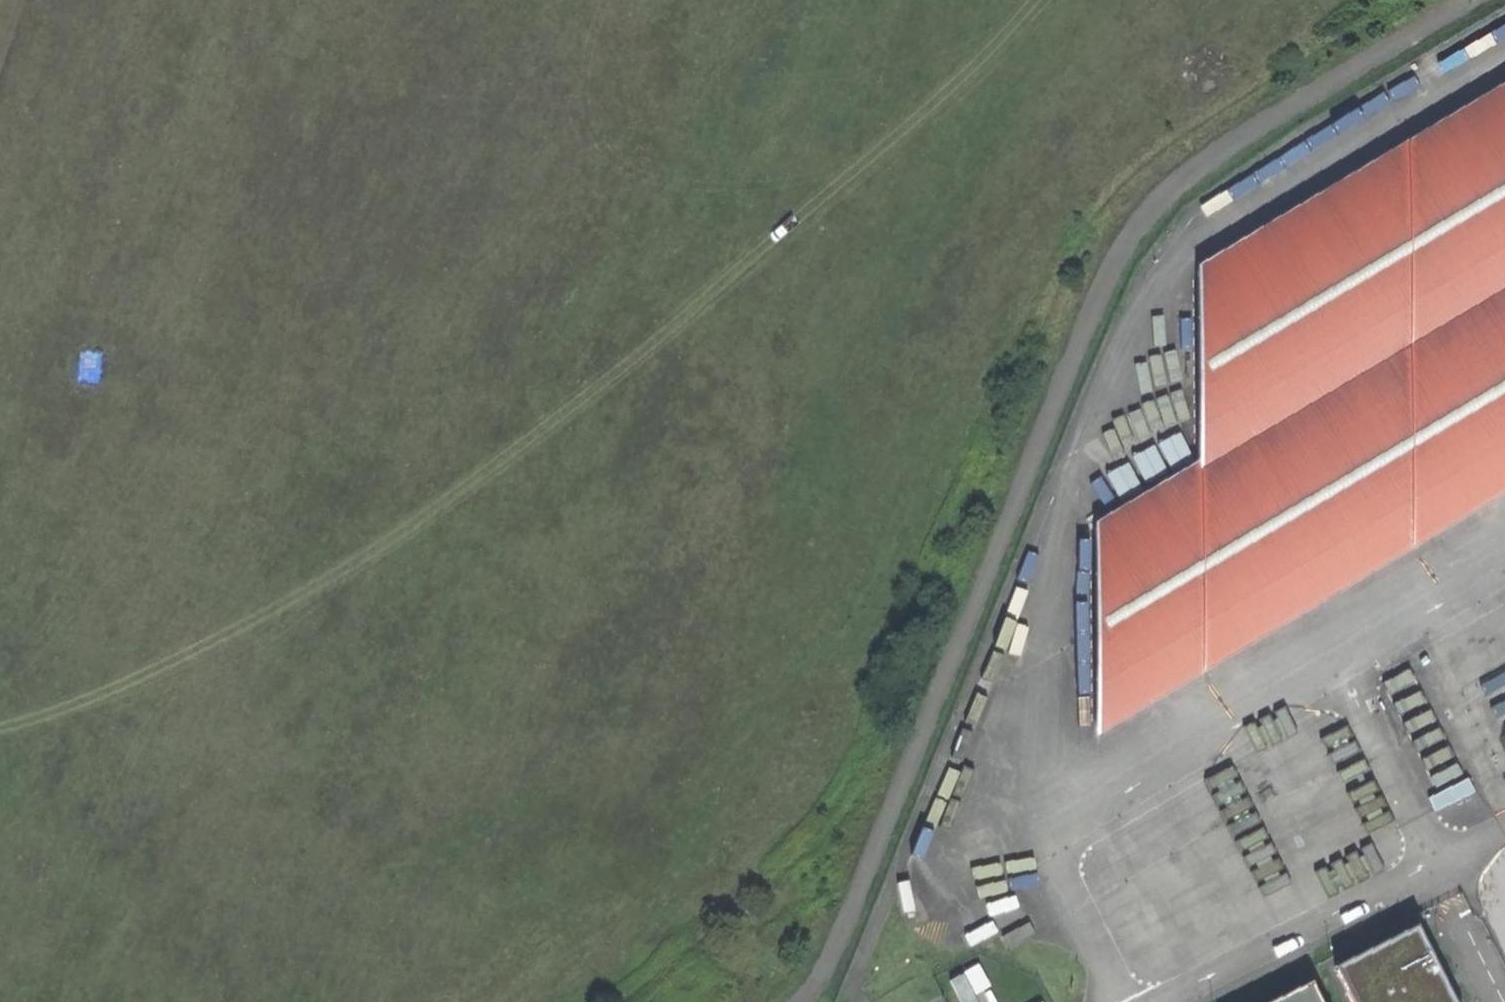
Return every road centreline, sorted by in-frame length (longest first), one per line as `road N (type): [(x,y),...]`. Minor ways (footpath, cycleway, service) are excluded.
road 1 (unclassified): [(800,1001),(830,959),(1122,245),(1184,170),(1472,0)]

